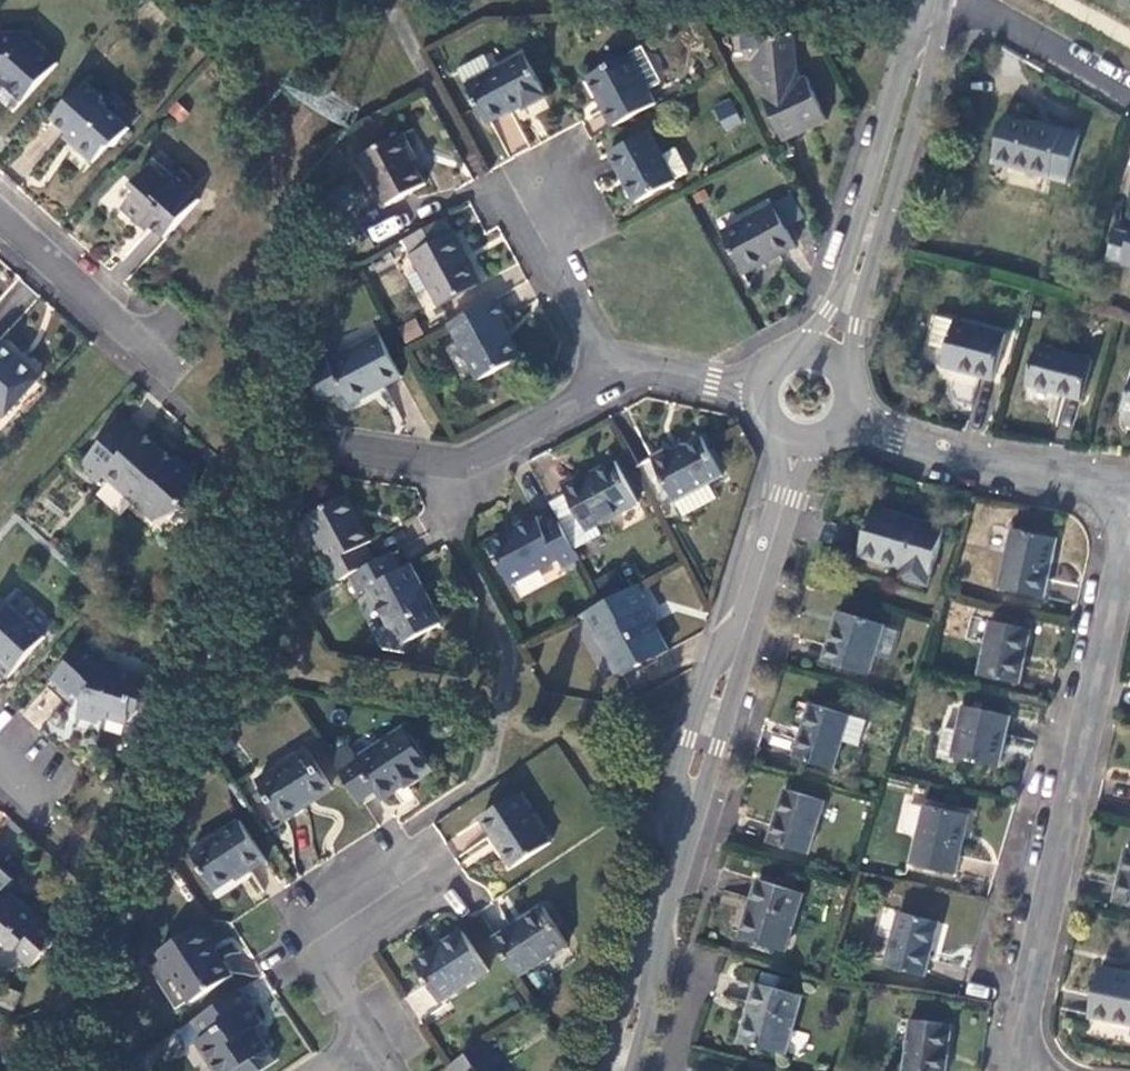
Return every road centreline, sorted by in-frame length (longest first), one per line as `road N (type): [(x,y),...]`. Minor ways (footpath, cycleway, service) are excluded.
road 1 (residential): [(1129,531),(1021,1070)]
road 2 (tertiary): [(750,614),(714,662),(687,740),(675,777),(673,831),(601,1070)]
road 3 (tertiary): [(632,1070),(665,922),(743,668),(750,614)]
road 4 (tertiary): [(835,352),(934,1)]
road 5 (residential): [(616,360),(461,477),(328,447)]
road 6 (residential): [(857,419),(971,459),(1129,489)]
road 7 (residential): [(442,870),(317,956),(371,1043)]
road 8 (residential): [(0,208),(182,370)]
road 9 (unclassified): [(934,1),(958,6),(1129,106)]
road 10 (residential): [(616,360),(537,200)]
road 11 (tertiary): [(750,614),(800,451)]
road 12 (residential): [(758,377),(616,360)]

